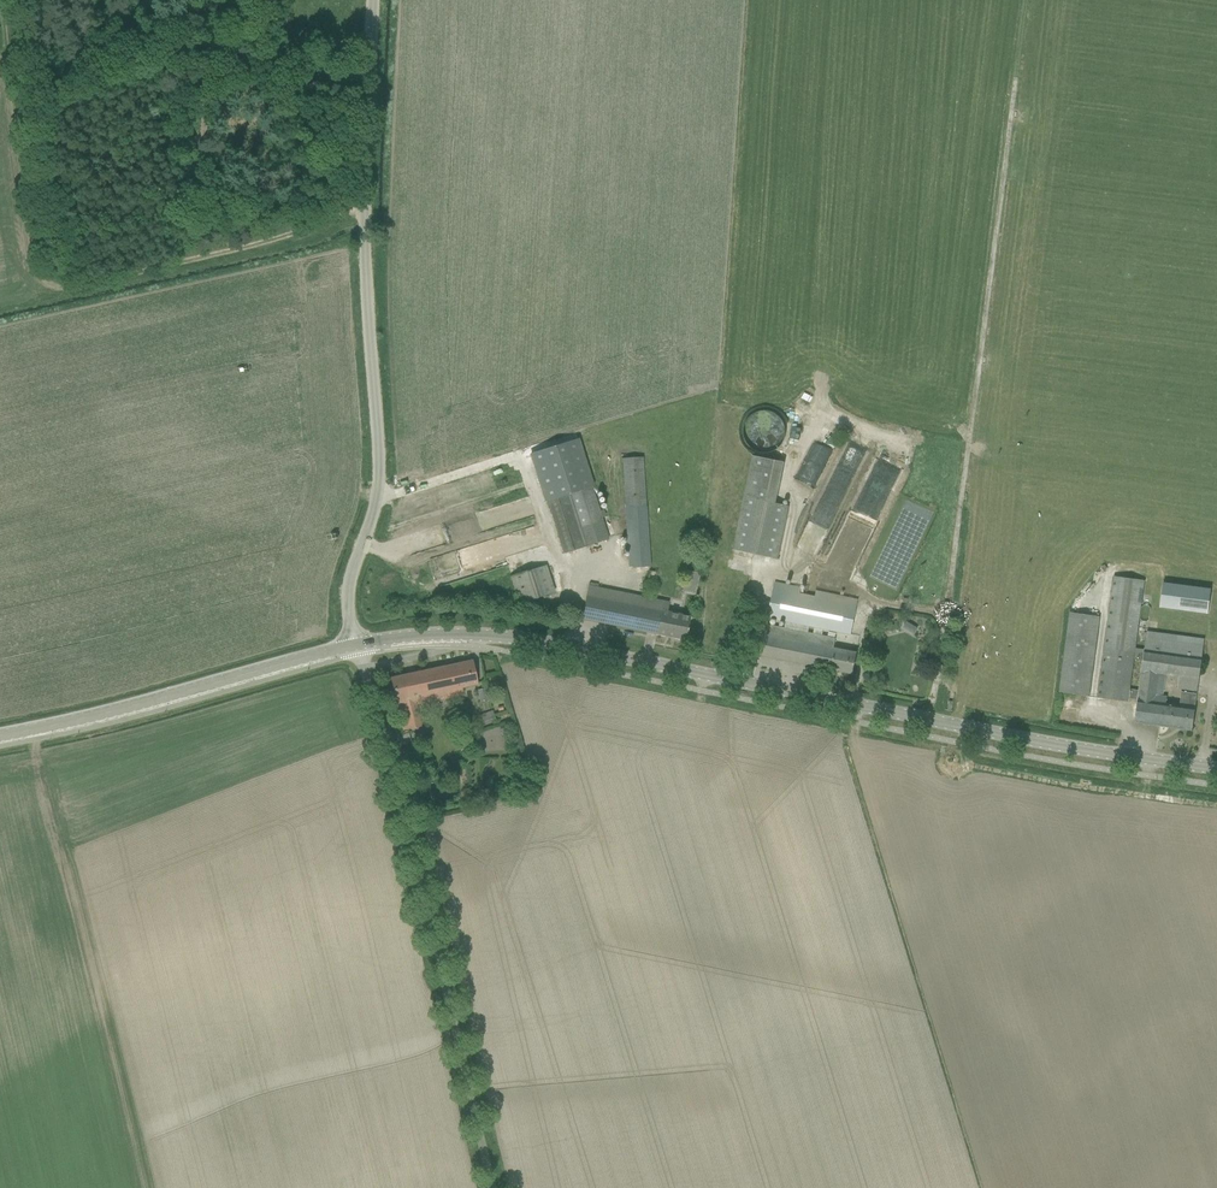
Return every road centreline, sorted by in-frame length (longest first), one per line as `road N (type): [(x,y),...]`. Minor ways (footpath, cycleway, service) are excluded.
road 1 (tertiary): [(1216,768),(526,639),(462,633),(356,644)]
road 2 (unclassified): [(356,644),(347,587),(379,473),(363,225),(370,0)]
road 3 (track): [(1015,82),(928,719)]
road 4 (unclassified): [(486,1187),(430,921),(356,644)]
road 5 (track): [(363,214),(55,288),(36,277),(0,82)]
road 6 (tertiary): [(0,736),(356,644)]

